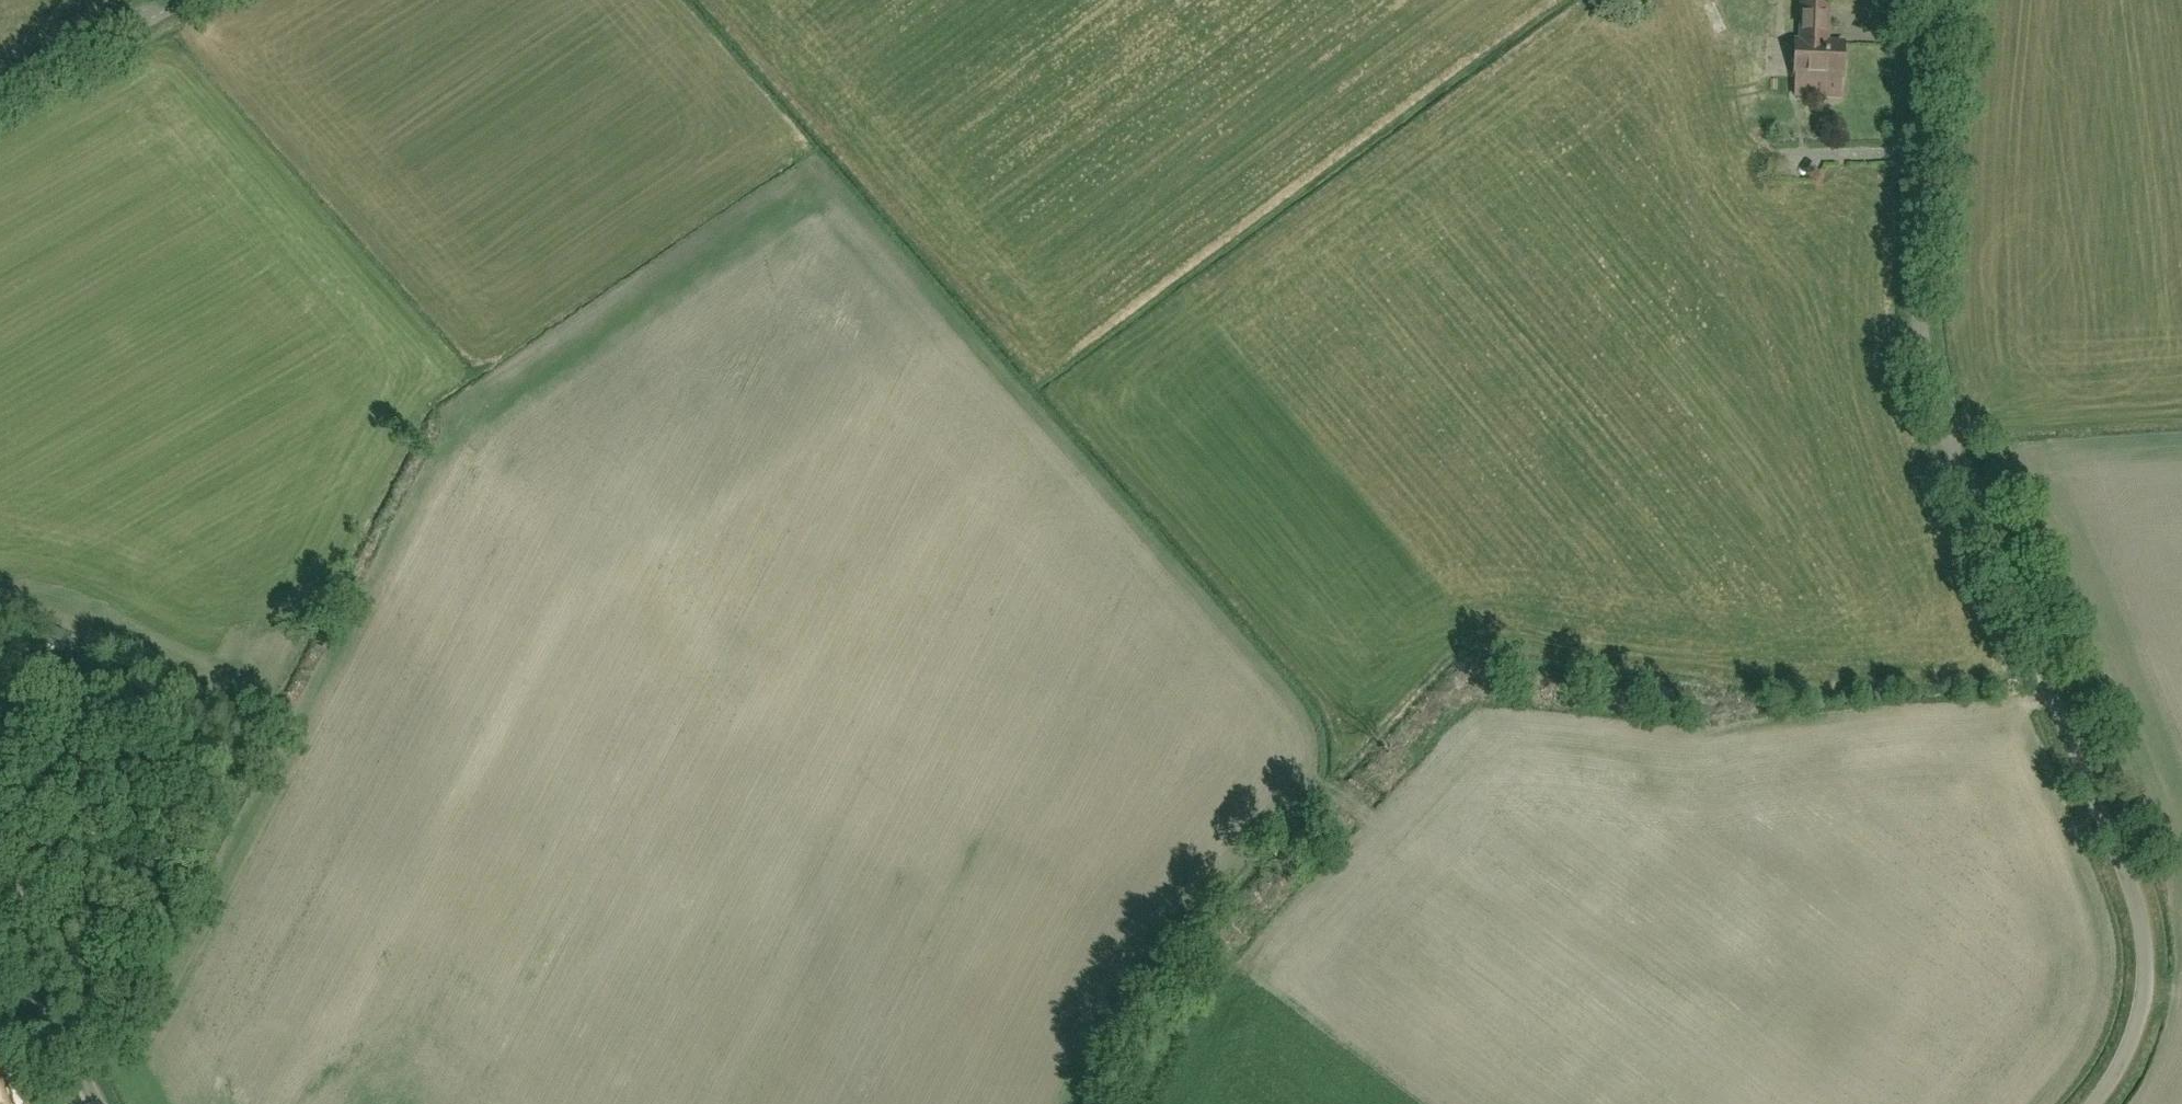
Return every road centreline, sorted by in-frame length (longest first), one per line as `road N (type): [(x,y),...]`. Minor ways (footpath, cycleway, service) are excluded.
road 1 (unclassified): [(2094,1103),(2139,1033),(2152,952),(1925,365),(1917,260),(1936,0)]
road 2 (tertiary): [(0,105),(185,0)]
road 3 (unclassified): [(95,1103),(0,934)]

